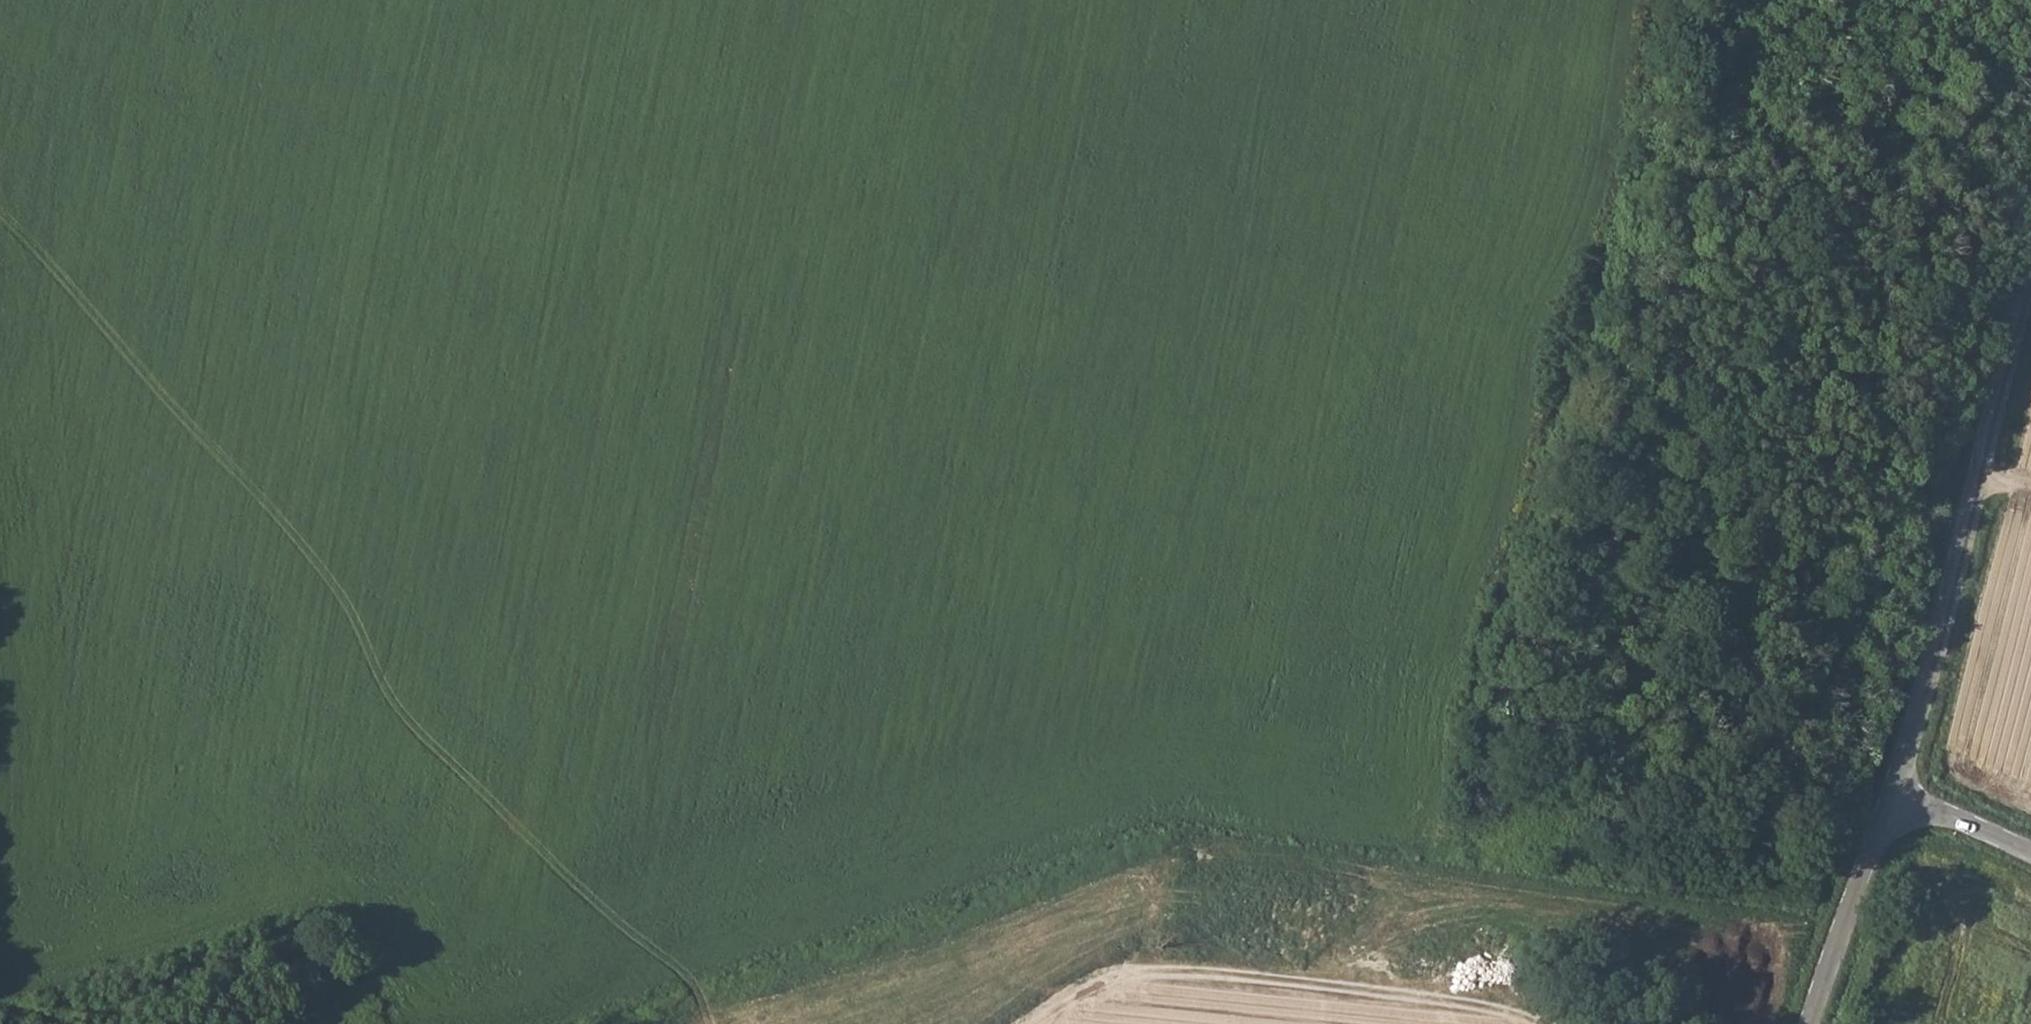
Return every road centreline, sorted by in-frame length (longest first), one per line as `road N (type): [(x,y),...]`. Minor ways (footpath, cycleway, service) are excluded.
road 1 (unclassified): [(1894,792),(2030,273)]
road 2 (unclassified): [(1806,1023),(1894,792)]
road 3 (unclassified): [(2030,854),(1894,792)]

